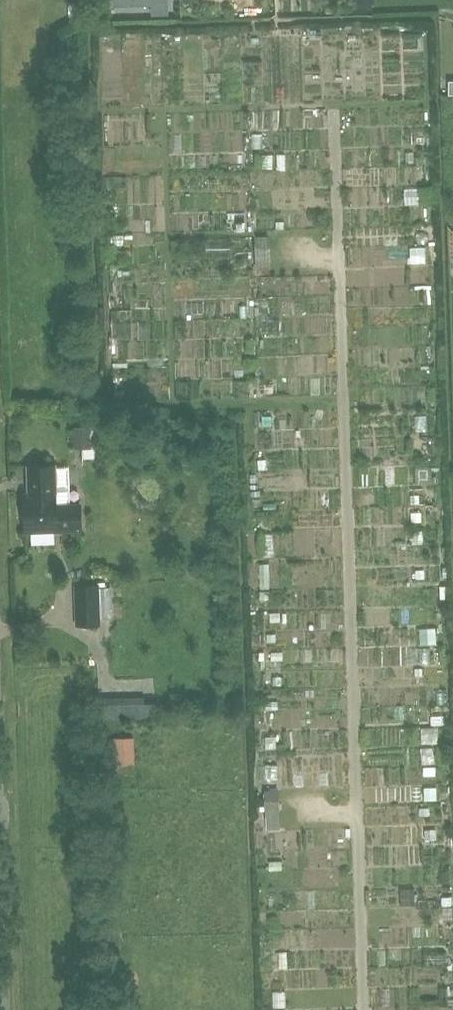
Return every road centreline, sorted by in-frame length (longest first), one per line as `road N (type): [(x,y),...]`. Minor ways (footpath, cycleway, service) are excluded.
road 1 (unclassified): [(5,1009),(0,809)]

